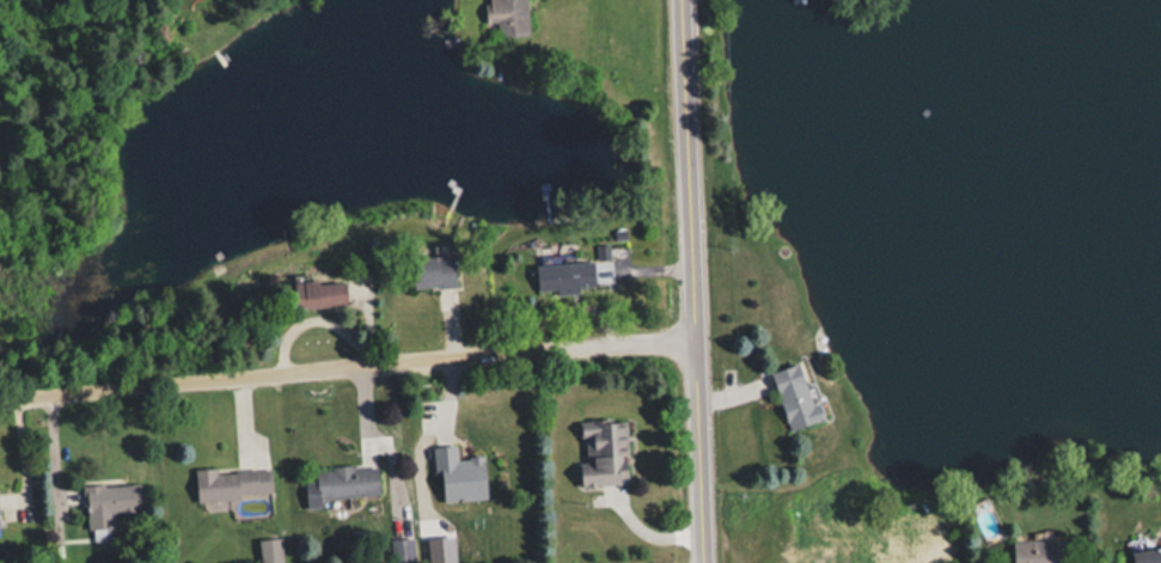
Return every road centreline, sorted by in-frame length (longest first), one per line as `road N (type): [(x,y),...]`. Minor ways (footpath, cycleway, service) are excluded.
road 1 (residential): [(0,393),(696,333)]
road 2 (residential): [(704,562),(682,0)]

